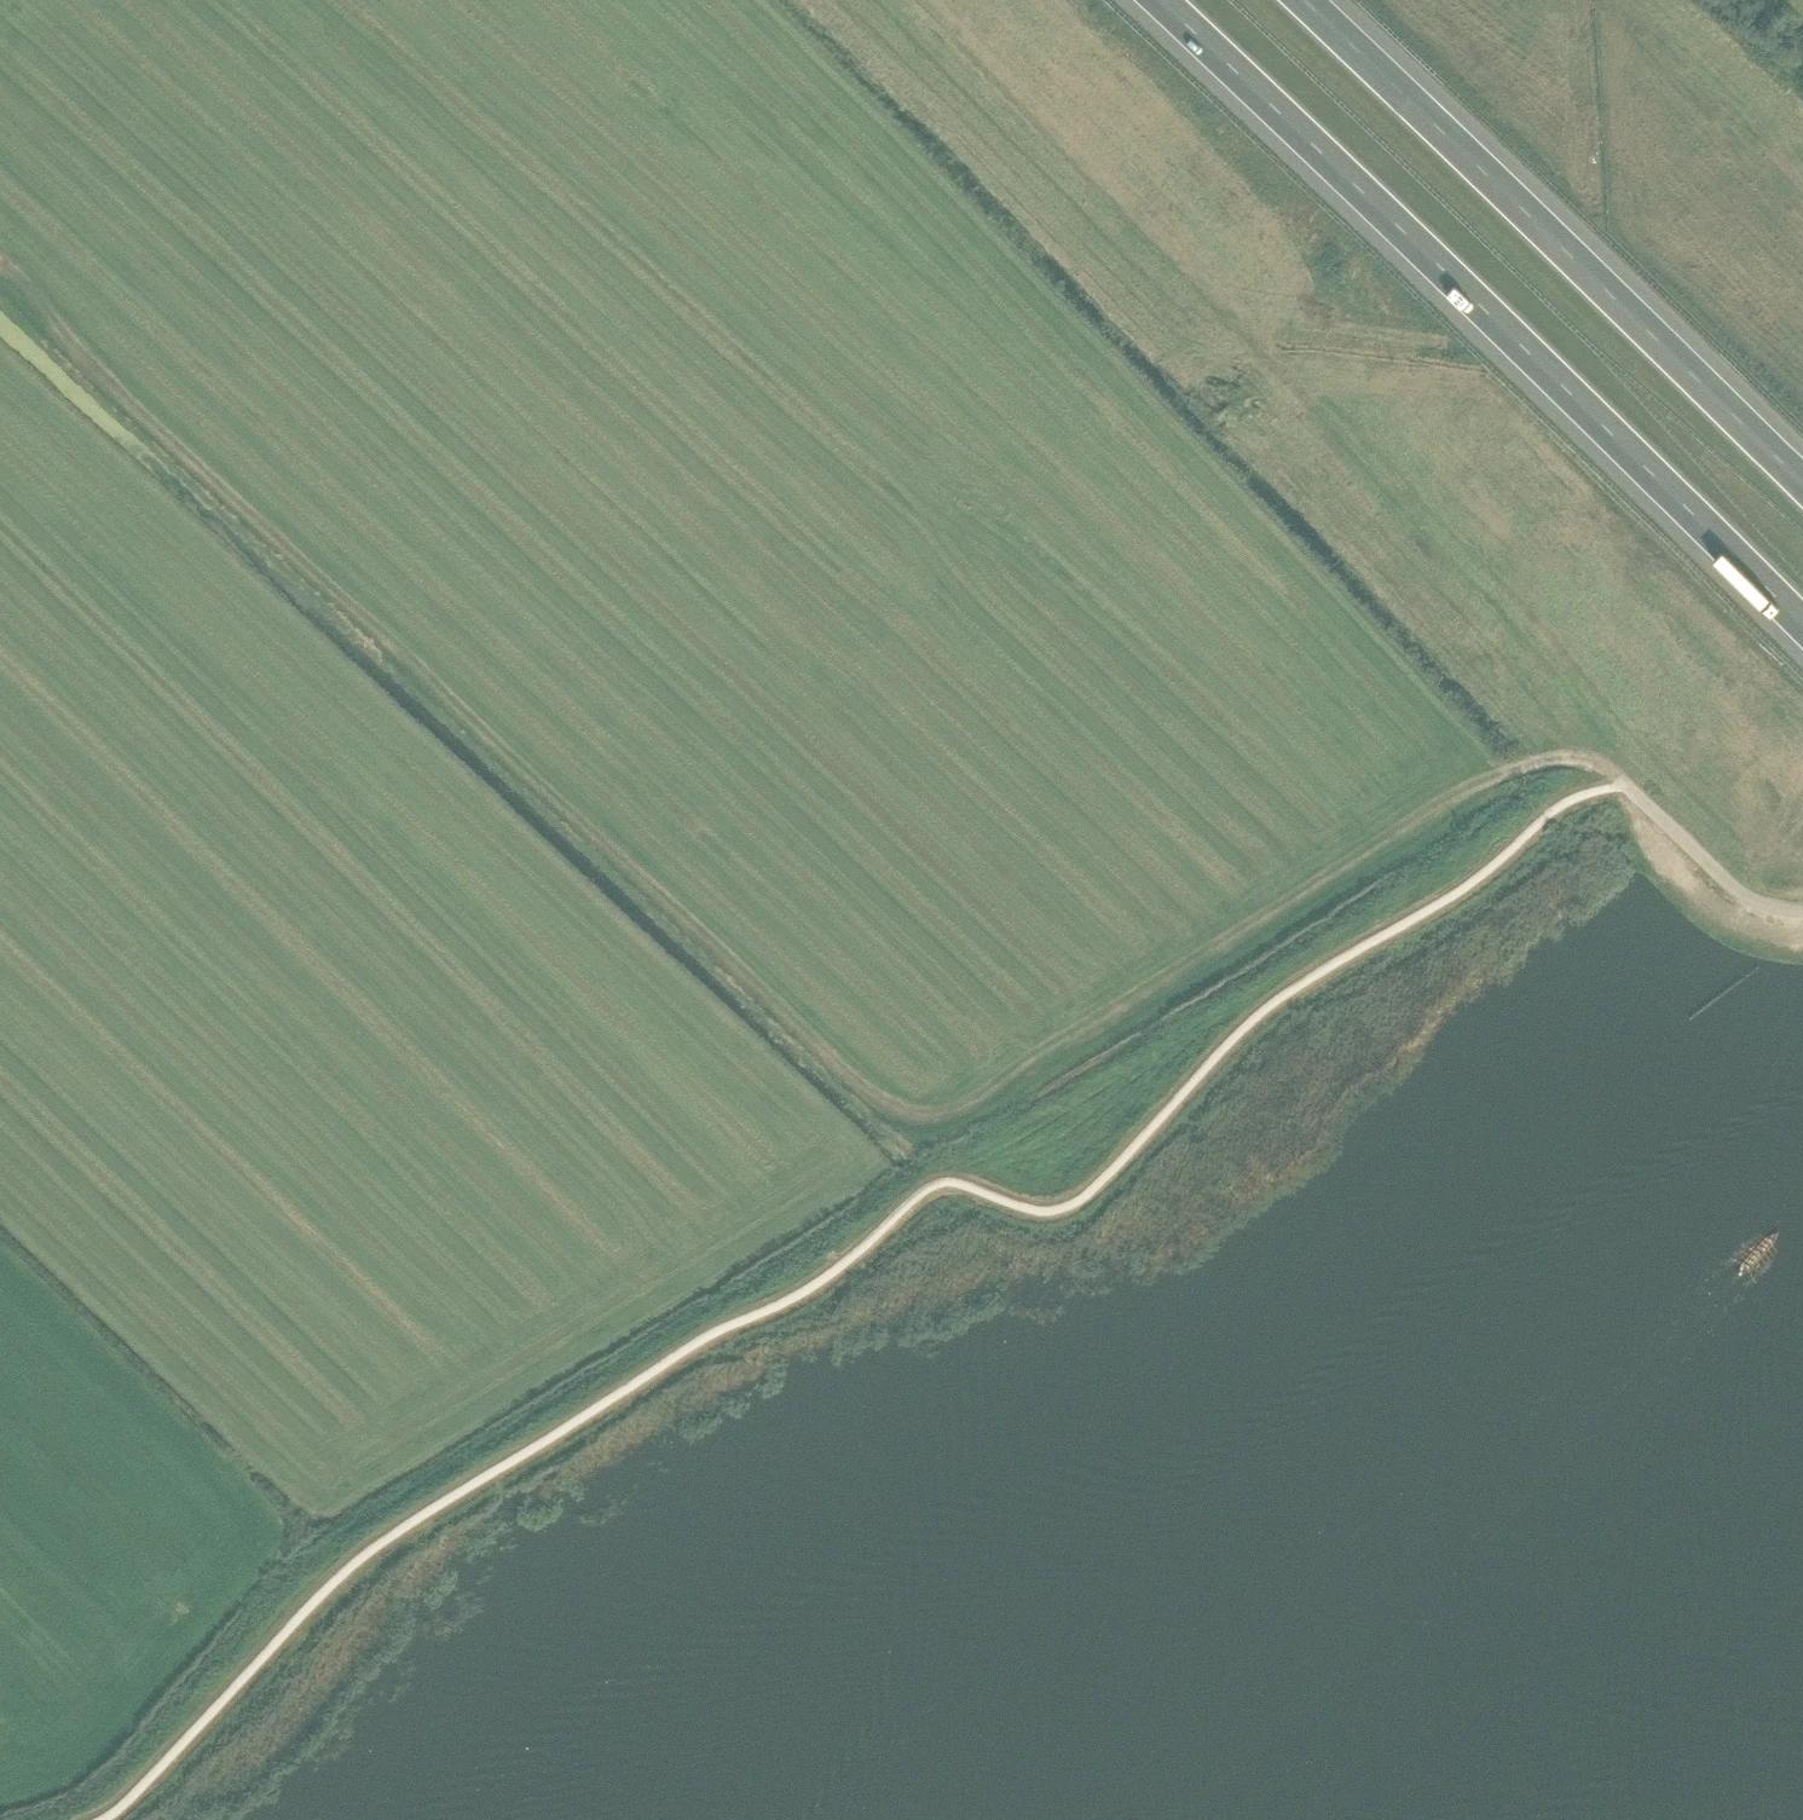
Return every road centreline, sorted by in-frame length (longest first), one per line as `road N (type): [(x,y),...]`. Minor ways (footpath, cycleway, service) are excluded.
road 1 (motorway): [(1162,0),(1802,624)]
road 2 (motorway): [(1802,488),(1300,0)]
road 3 (unclassified): [(1626,785),(1741,892),(1775,909),(1802,911)]

